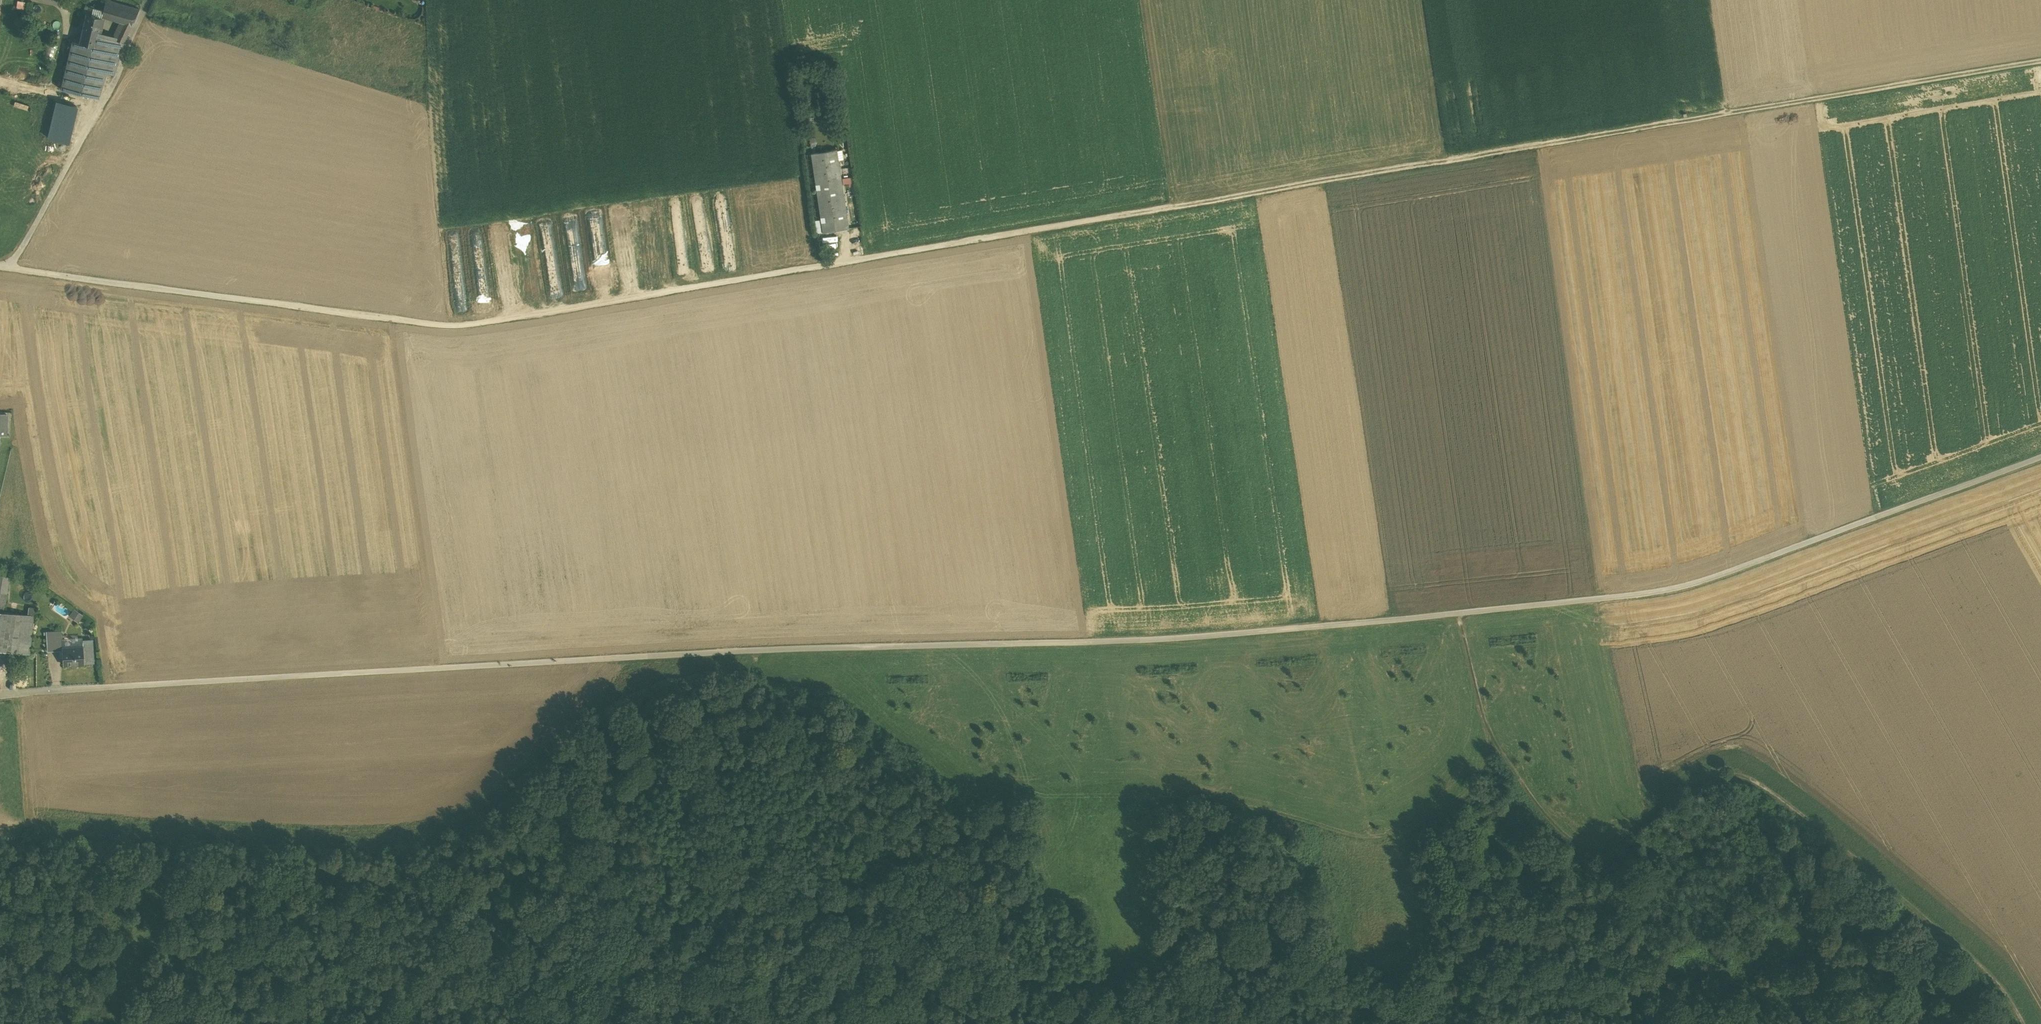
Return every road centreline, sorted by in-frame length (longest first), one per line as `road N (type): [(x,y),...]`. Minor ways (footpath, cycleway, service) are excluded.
road 1 (unclassified): [(88,688),(728,651),(1136,641),(1603,598),(1706,580),(2040,457)]
road 2 (track): [(870,255),(2040,61)]
road 3 (track): [(2021,1023),(2003,978),(1766,783),(1728,773),(1692,784),(1593,853),(1559,830),(1489,745),(1458,614)]
road 4 (residential): [(152,0),(12,267),(0,266)]
road 5 (track): [(1914,905),(1741,965)]

